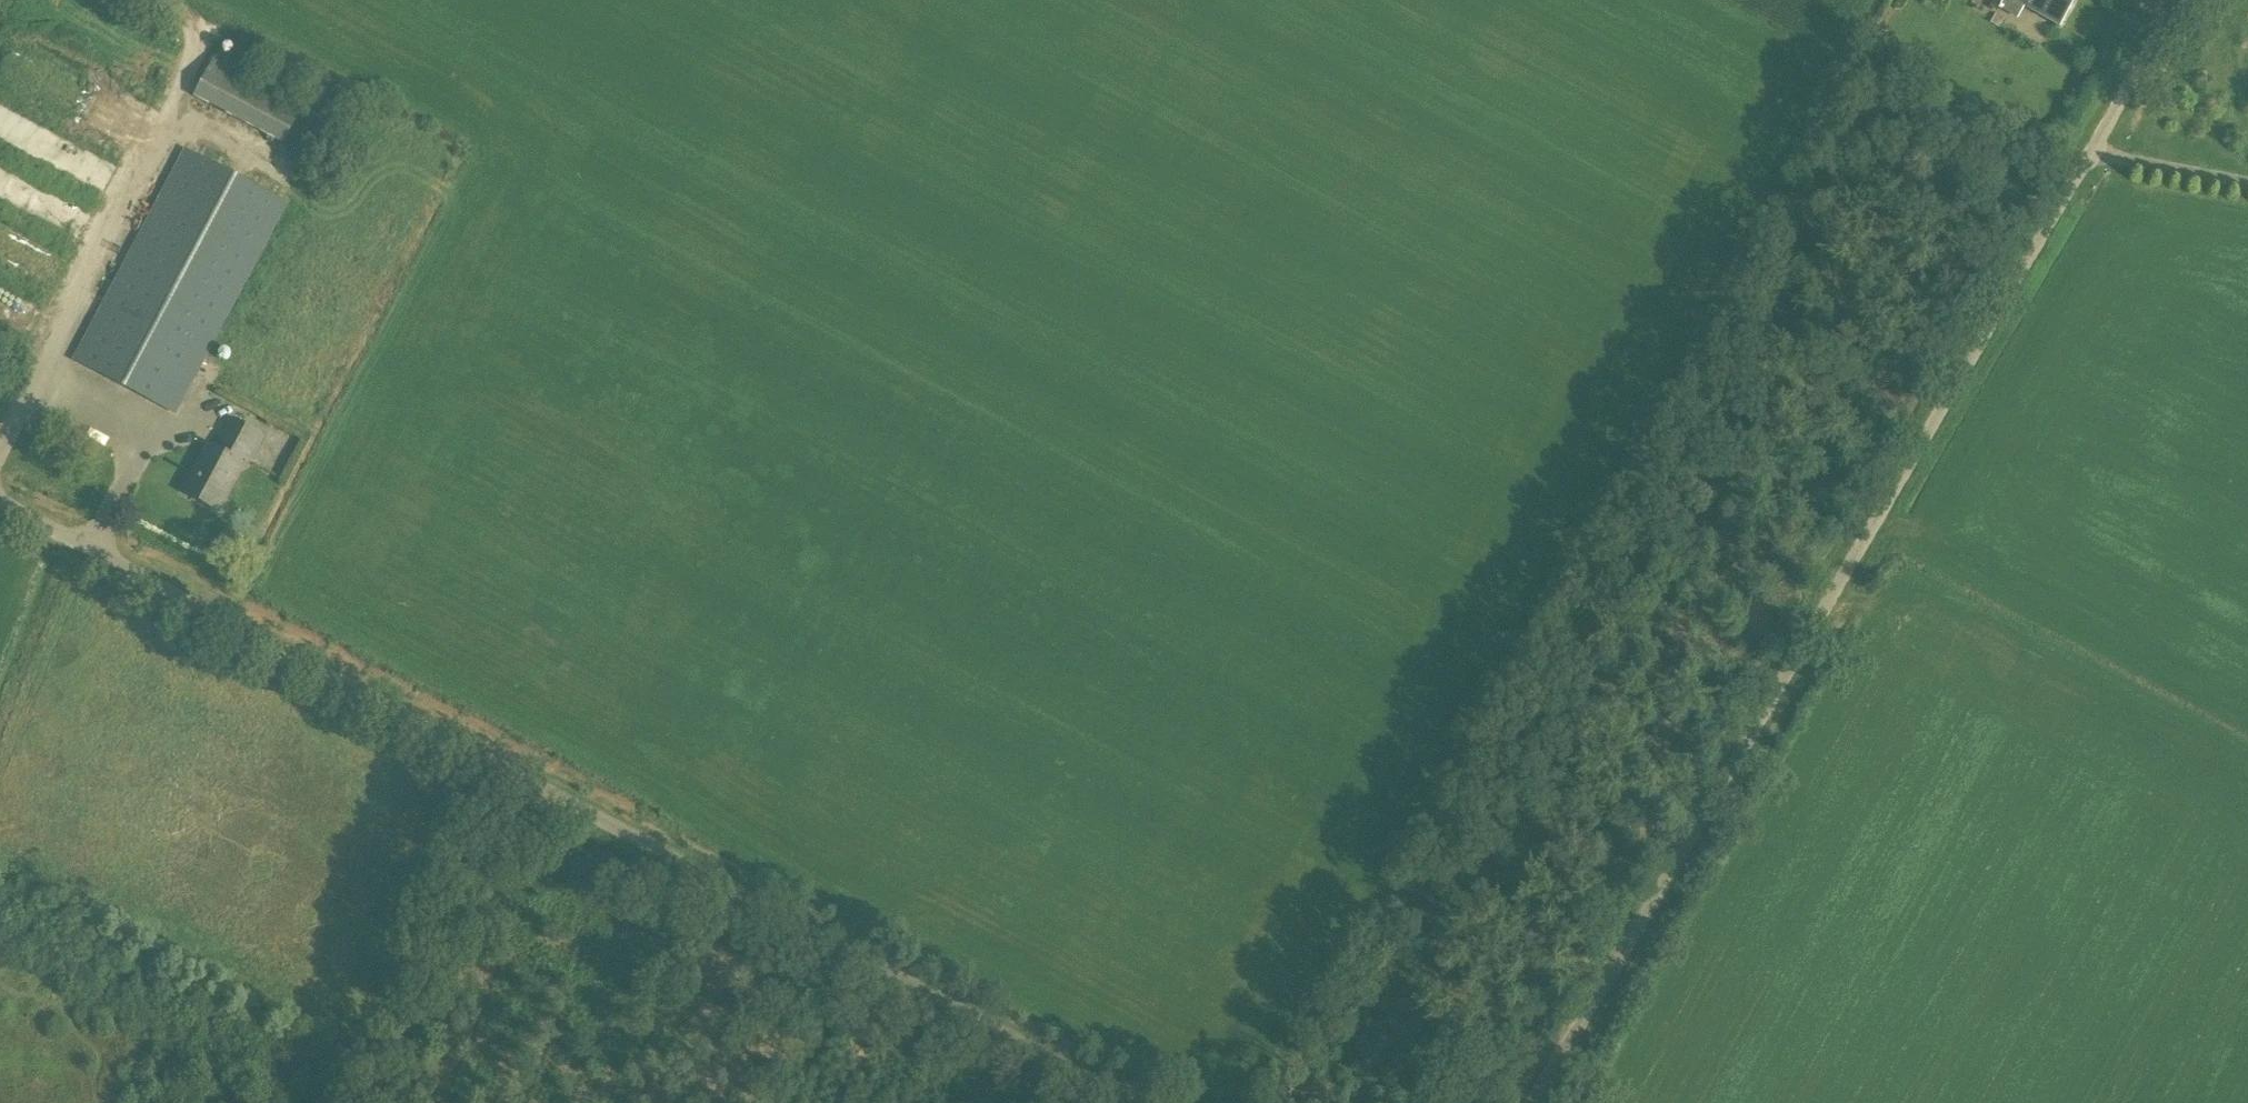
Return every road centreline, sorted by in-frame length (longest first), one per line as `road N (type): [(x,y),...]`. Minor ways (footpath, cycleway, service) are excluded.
road 1 (unclassified): [(1146,1102),(0,501)]
road 2 (unclassified): [(1533,1102),(2173,0)]

